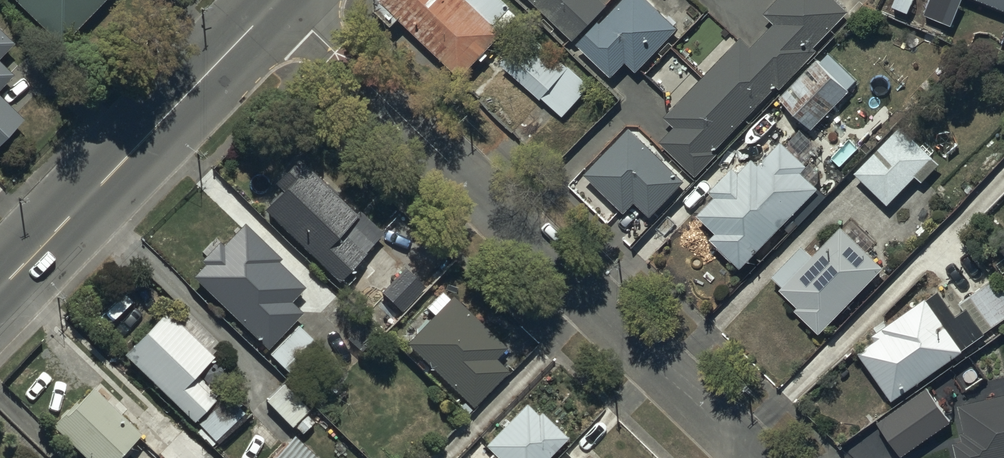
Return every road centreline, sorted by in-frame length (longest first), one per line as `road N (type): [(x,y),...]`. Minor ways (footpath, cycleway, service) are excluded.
road 1 (residential): [(279,0),(754,457)]
road 2 (secondary): [(278,0),(0,290)]

